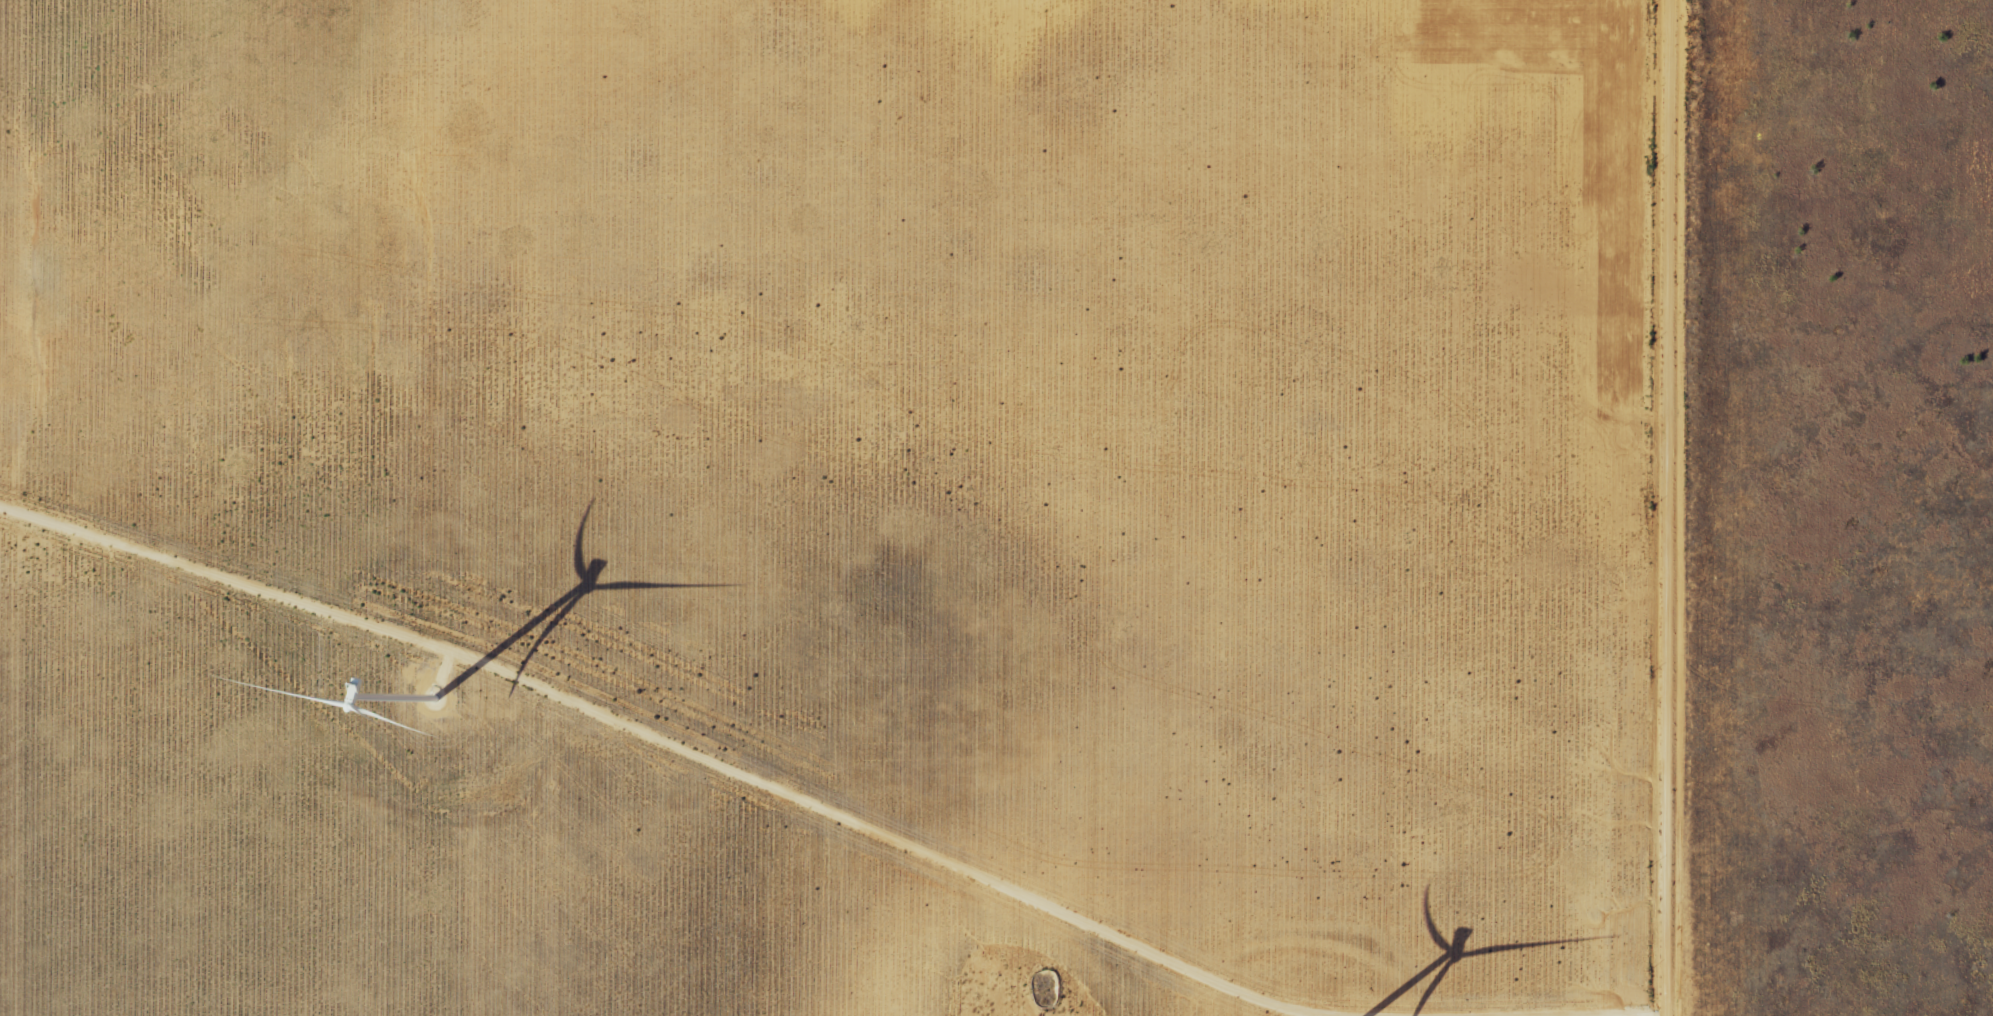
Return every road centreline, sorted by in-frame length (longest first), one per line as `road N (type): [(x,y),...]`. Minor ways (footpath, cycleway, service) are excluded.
road 1 (residential): [(1708,1015),(1713,0)]

